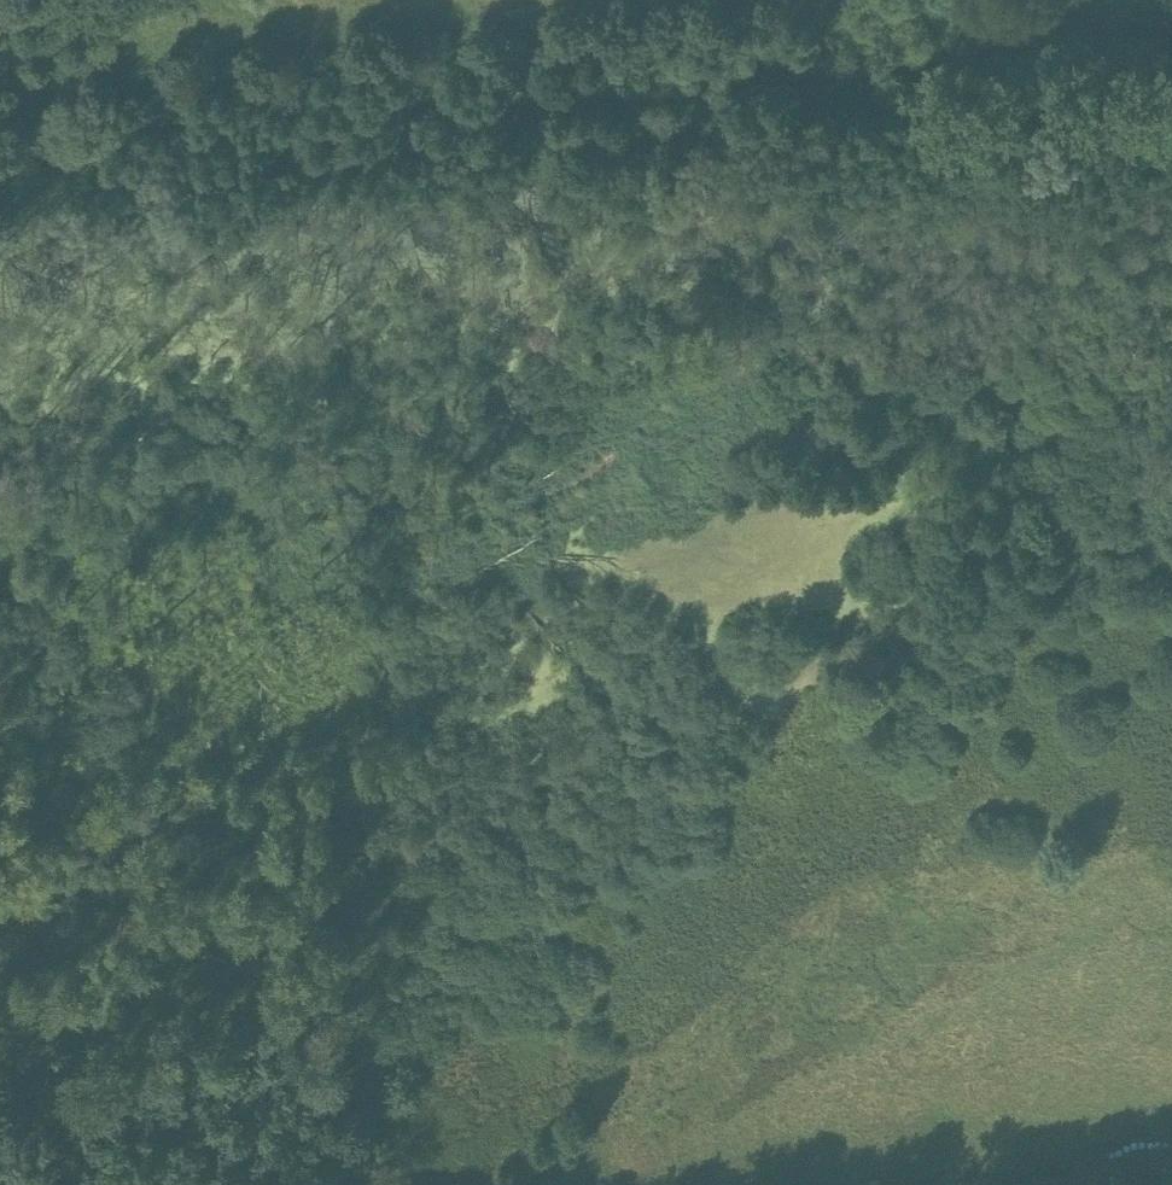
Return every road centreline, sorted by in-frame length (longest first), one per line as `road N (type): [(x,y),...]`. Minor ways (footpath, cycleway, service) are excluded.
road 1 (track): [(0,1175),(171,1184)]

